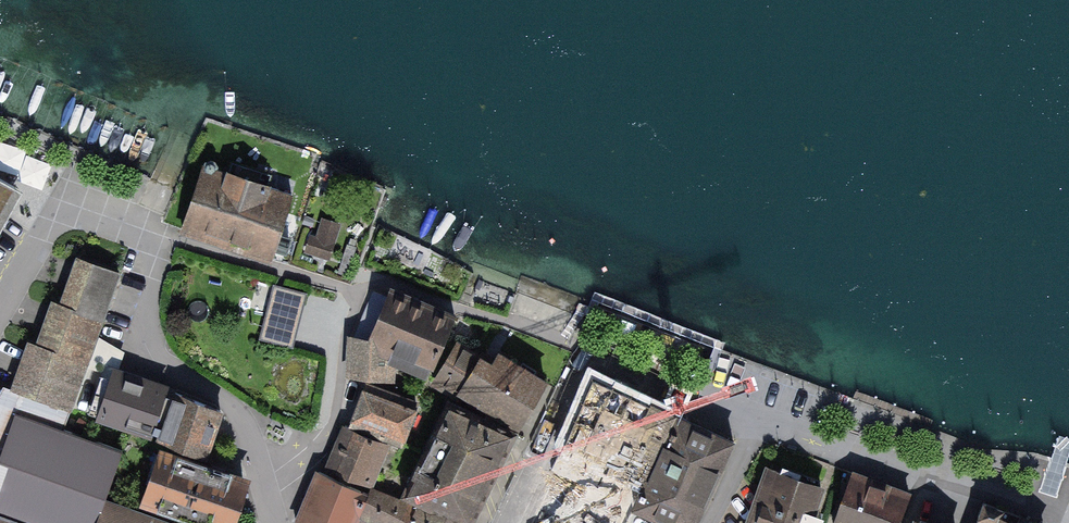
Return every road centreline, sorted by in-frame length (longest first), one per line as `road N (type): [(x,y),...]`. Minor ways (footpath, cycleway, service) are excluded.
road 1 (residential): [(0,313),(65,203),(168,239),(149,306),(158,348),(237,412),(263,491)]
road 2 (residential): [(263,491),(317,452),(333,417),(353,291)]
road 3 (residential): [(585,354),(761,422)]
road 4 (residential): [(585,354),(502,522)]

